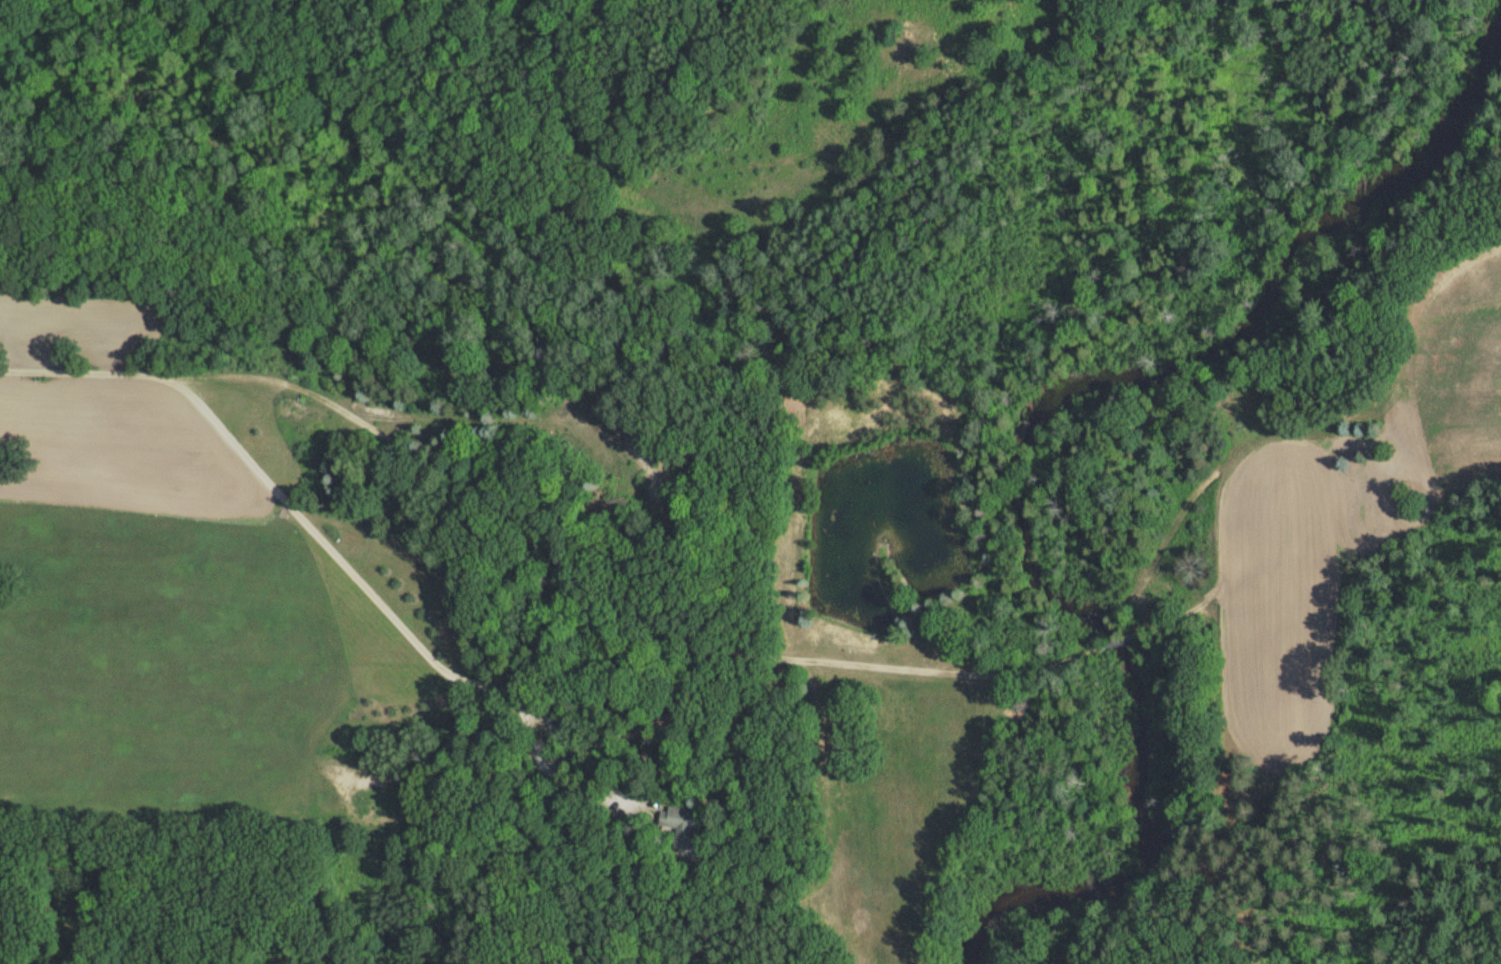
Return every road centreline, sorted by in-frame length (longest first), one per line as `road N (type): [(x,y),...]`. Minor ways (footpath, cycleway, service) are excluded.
road 1 (residential): [(1073,667),(1018,686),(934,694),(719,669),(656,644),(497,506),(290,384),(237,373),(0,372)]
road 2 (residential): [(353,415),(628,441)]

